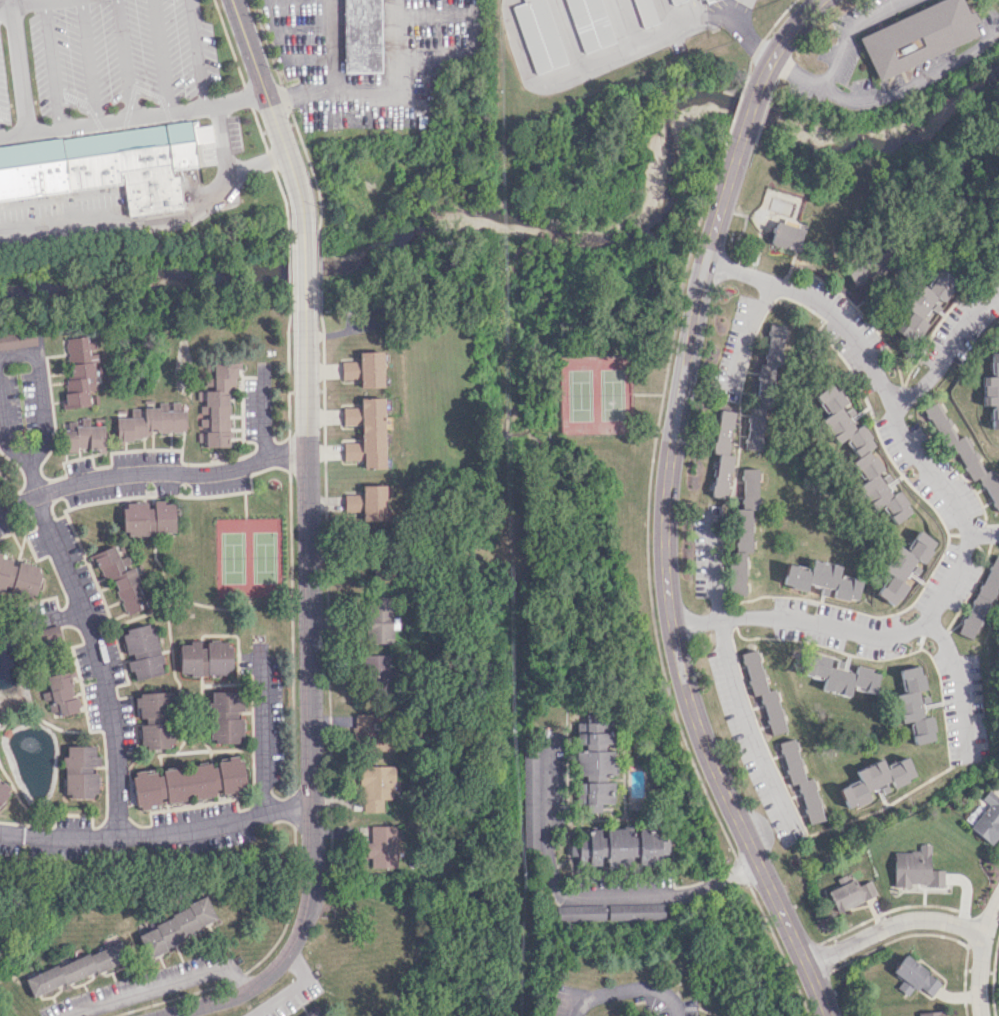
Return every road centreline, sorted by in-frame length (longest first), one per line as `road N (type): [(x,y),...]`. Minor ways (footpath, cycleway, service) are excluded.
road 1 (tertiary): [(828,1015),(697,723),(665,580),(671,442),(704,262),(738,146)]
road 2 (residential): [(304,287),(307,910),(286,959),(256,988),(166,1015)]
road 3 (residential): [(704,262),(772,284),(829,315),(909,448),(964,519),(964,555),(928,621),(960,670),(972,760)]
road 4 (residential): [(29,466),(100,663),(115,739),(119,842)]
road 5 (residential): [(760,867),(674,895),(561,897),(547,854),(546,728)]
road 6 (residential): [(713,519),(735,690),(794,830)]
road 7 (residential): [(312,802),(175,838),(0,839)]
road 8 (residential): [(0,513),(37,494),(116,478),(218,477),(307,455)]
road 9 (residential): [(981,1015),(987,933),(962,924),(911,921),(808,965)]
road 10 (residential): [(671,624),(782,619),(881,637),(928,621)]
road 11 (residential): [(234,0),(296,178),(303,245)]
road 12 (residential): [(259,642),(264,814)]
road 13 (residential): [(998,291),(963,322),(933,378),(888,402)]
road 14 (residential): [(29,466),(45,438),(37,360),(18,351),(0,357)]

